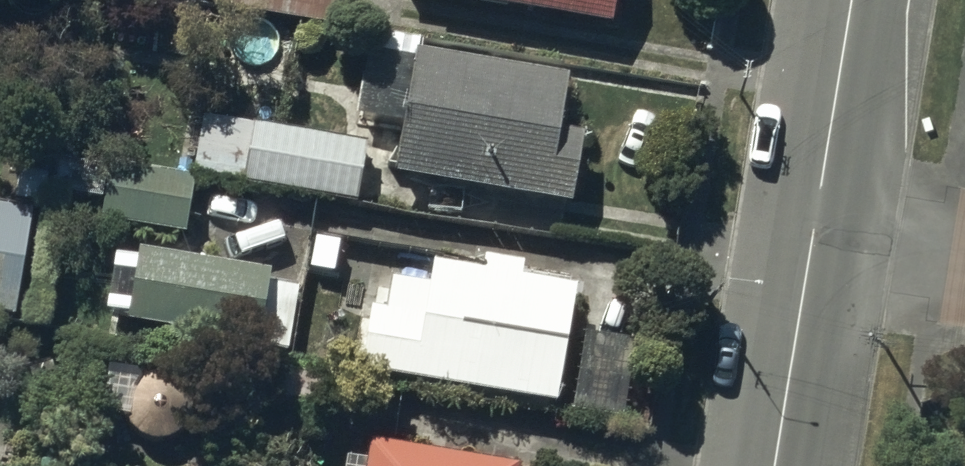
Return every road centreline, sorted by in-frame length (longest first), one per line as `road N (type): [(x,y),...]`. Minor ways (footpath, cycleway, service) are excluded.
road 1 (tertiary): [(852,0),(812,248)]
road 2 (tertiary): [(812,248),(776,465)]
road 3 (residential): [(812,248),(964,272)]

